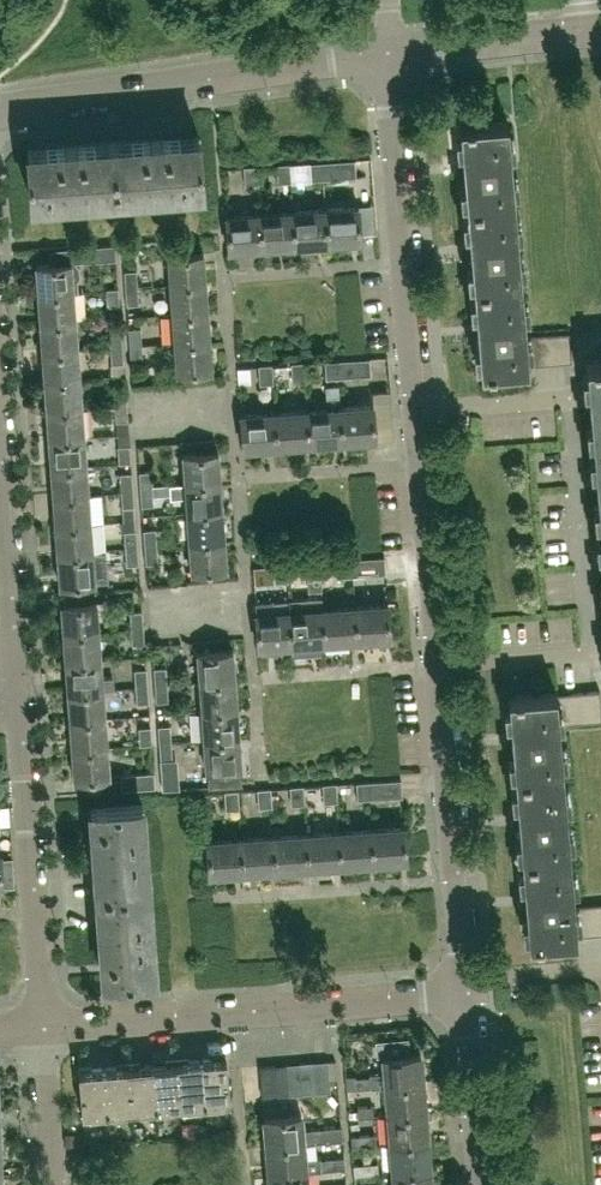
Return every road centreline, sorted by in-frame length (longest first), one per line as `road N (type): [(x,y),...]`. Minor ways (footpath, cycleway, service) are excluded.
road 1 (residential): [(45,1027),(0,446)]
road 2 (residential): [(440,665),(591,653),(569,396),(416,407)]
road 3 (residential): [(45,1027),(467,993)]
road 4 (residential): [(0,108),(390,56)]
road 5 (residential): [(416,407),(390,56)]
road 6 (residential): [(466,981),(440,665)]
road 7 (residential): [(440,665),(416,407)]
road 8 (residential): [(390,56),(587,33)]
road 9 (residential): [(483,1184),(467,993)]
road 10 (residential): [(53,1184),(45,1027)]
road 11 (residential): [(466,981),(600,969)]

